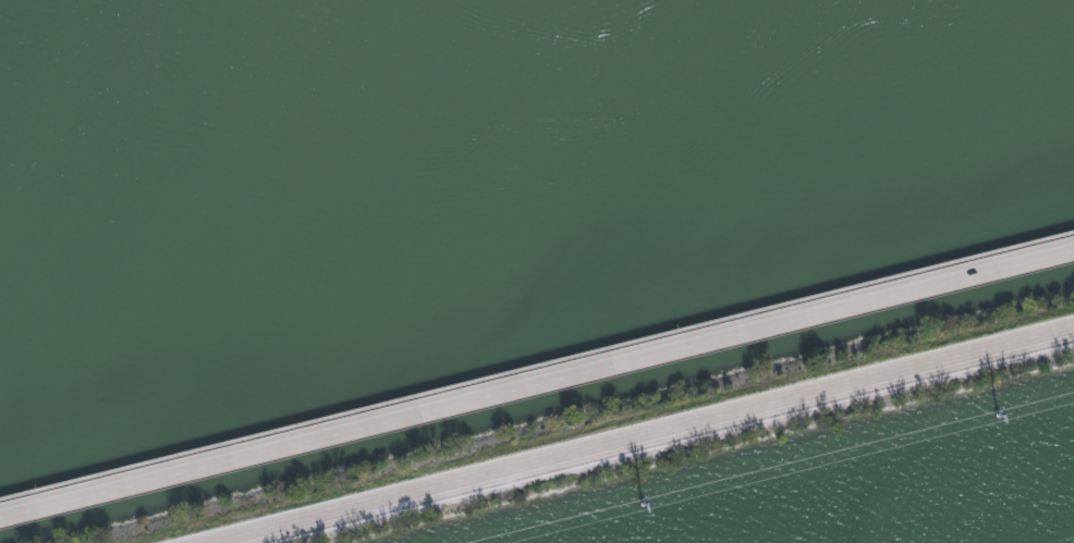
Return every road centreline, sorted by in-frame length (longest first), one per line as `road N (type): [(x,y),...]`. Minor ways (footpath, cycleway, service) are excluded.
road 1 (primary): [(1073,248),(0,516)]
road 2 (primary): [(197,542),(1073,325)]

